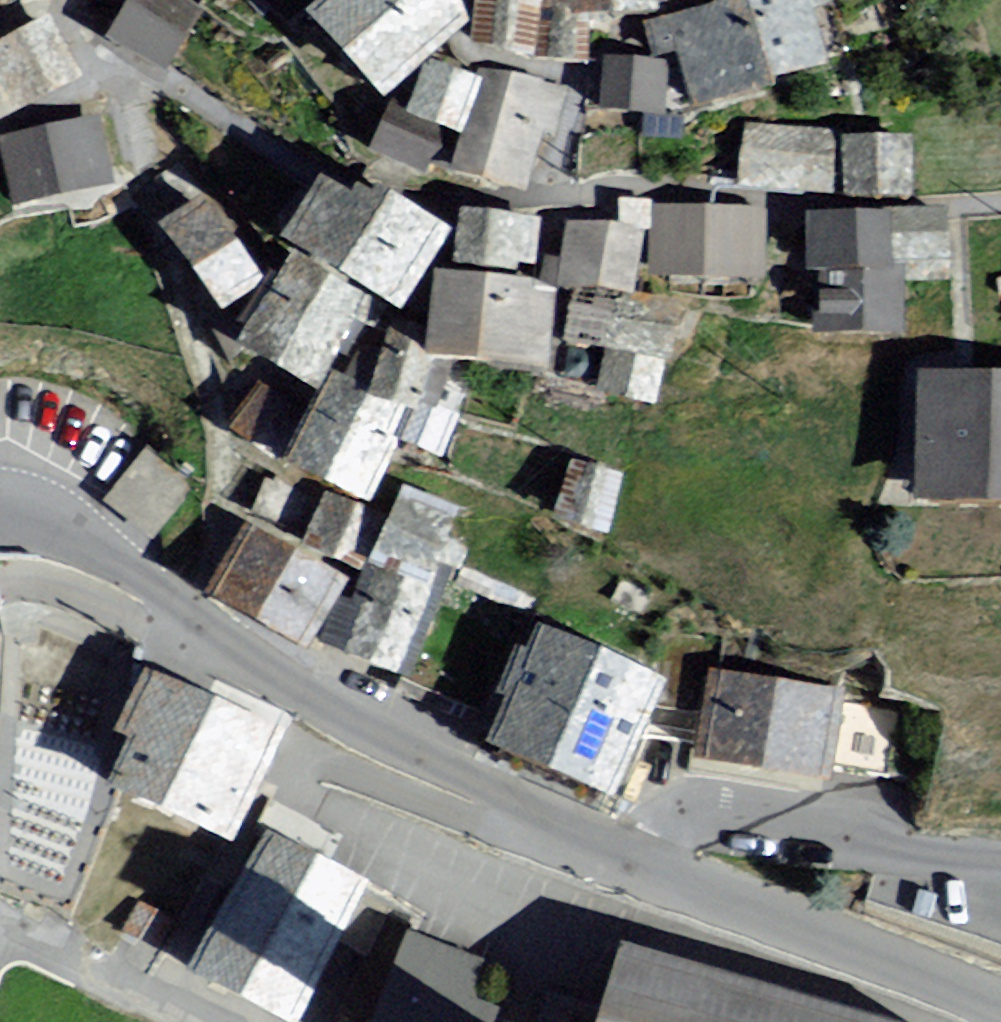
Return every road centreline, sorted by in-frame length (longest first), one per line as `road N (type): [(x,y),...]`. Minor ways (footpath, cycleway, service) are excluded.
road 1 (unclassified): [(0,508),(96,547),(347,726),(517,797),(596,853),(644,875)]
road 2 (residential): [(644,875),(662,838),(699,818),(1000,861)]
road 3 (tertiary): [(644,875),(847,942),(1000,1005)]
road 4 (residential): [(189,1021),(0,911)]

